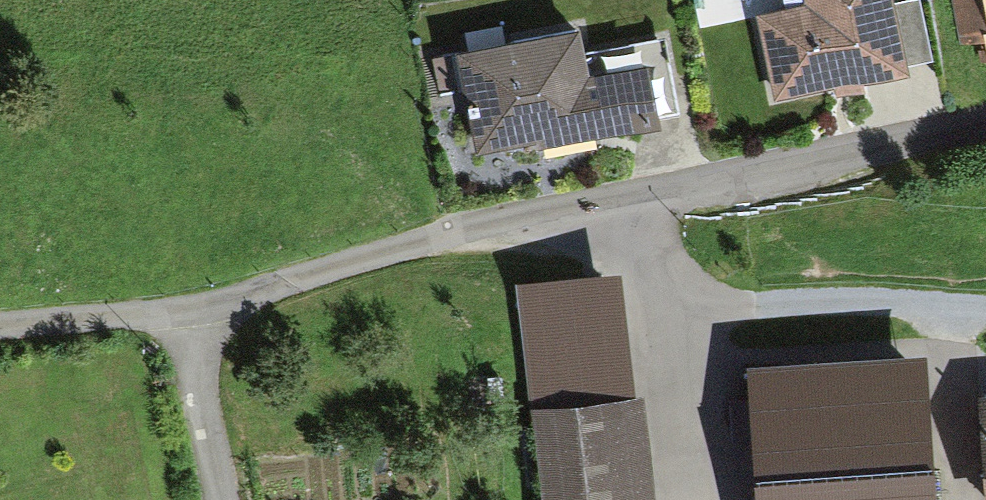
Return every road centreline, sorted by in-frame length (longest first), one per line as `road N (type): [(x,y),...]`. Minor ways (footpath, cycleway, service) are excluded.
road 1 (residential): [(636,193),(396,248),(184,315)]
road 2 (residential): [(636,193),(669,281),(748,303),(985,313)]
road 3 (residential): [(985,127),(636,193)]
road 4 (residential): [(218,499),(184,315)]
road 5 (residential): [(184,315),(0,327)]

